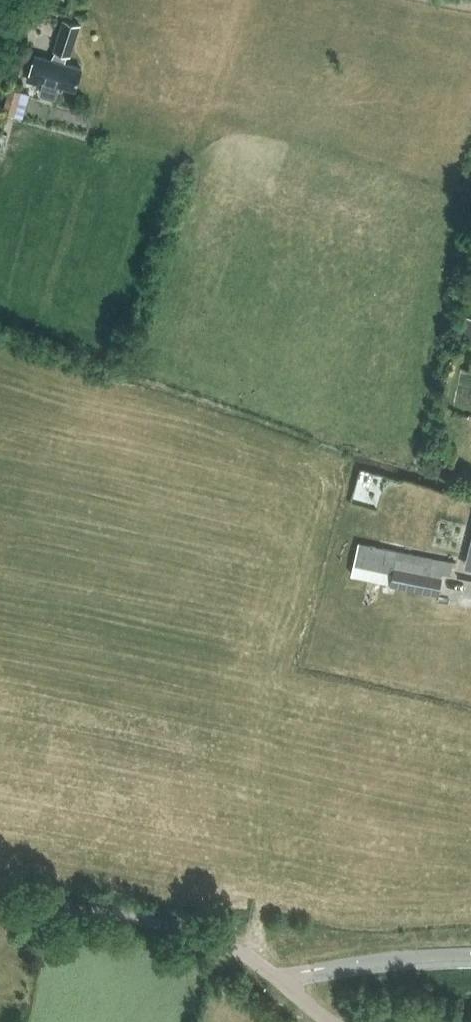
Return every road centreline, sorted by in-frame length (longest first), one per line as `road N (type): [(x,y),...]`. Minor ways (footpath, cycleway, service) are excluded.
road 1 (unclassified): [(334,1021),(221,941),(0,896)]

